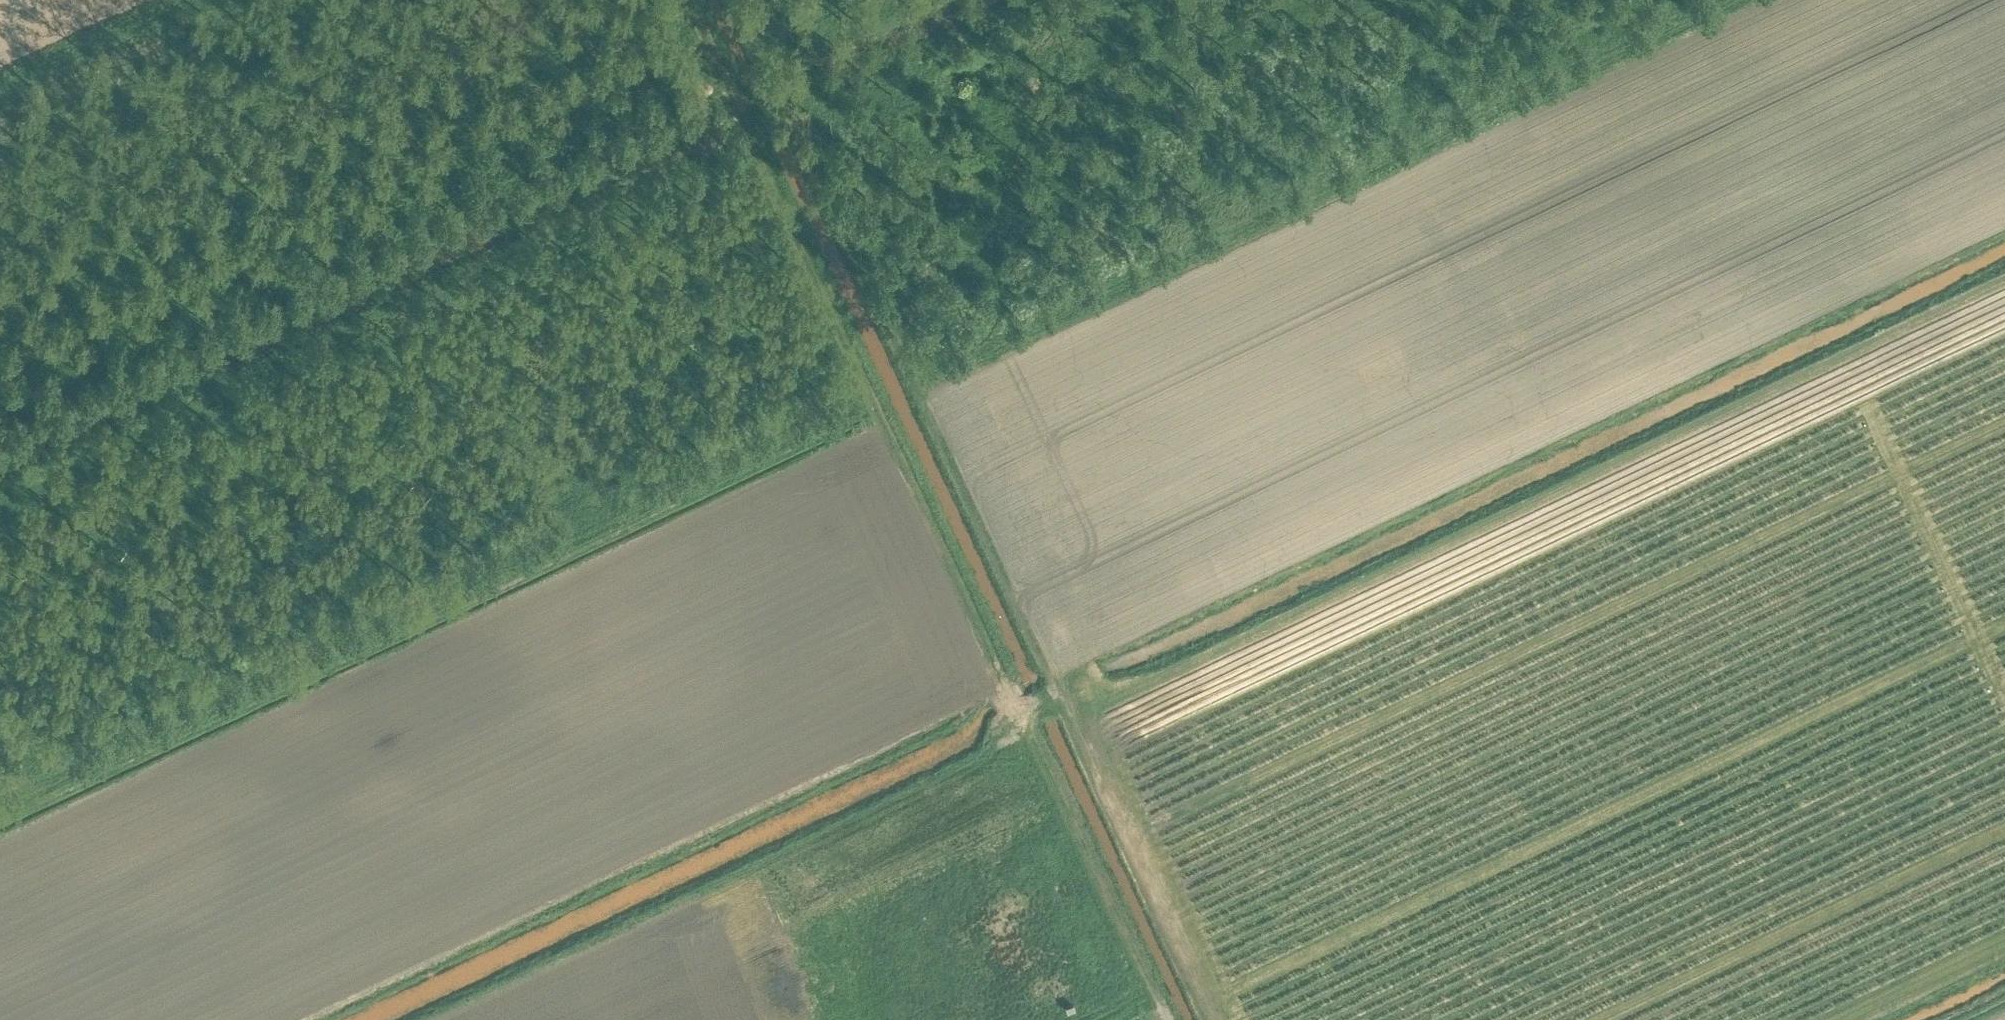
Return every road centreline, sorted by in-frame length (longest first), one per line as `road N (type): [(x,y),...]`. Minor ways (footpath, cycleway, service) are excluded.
road 1 (track): [(744,108),(1019,713),(1061,694)]
road 2 (track): [(1223,1019),(921,399)]
road 3 (track): [(744,108),(690,0)]

